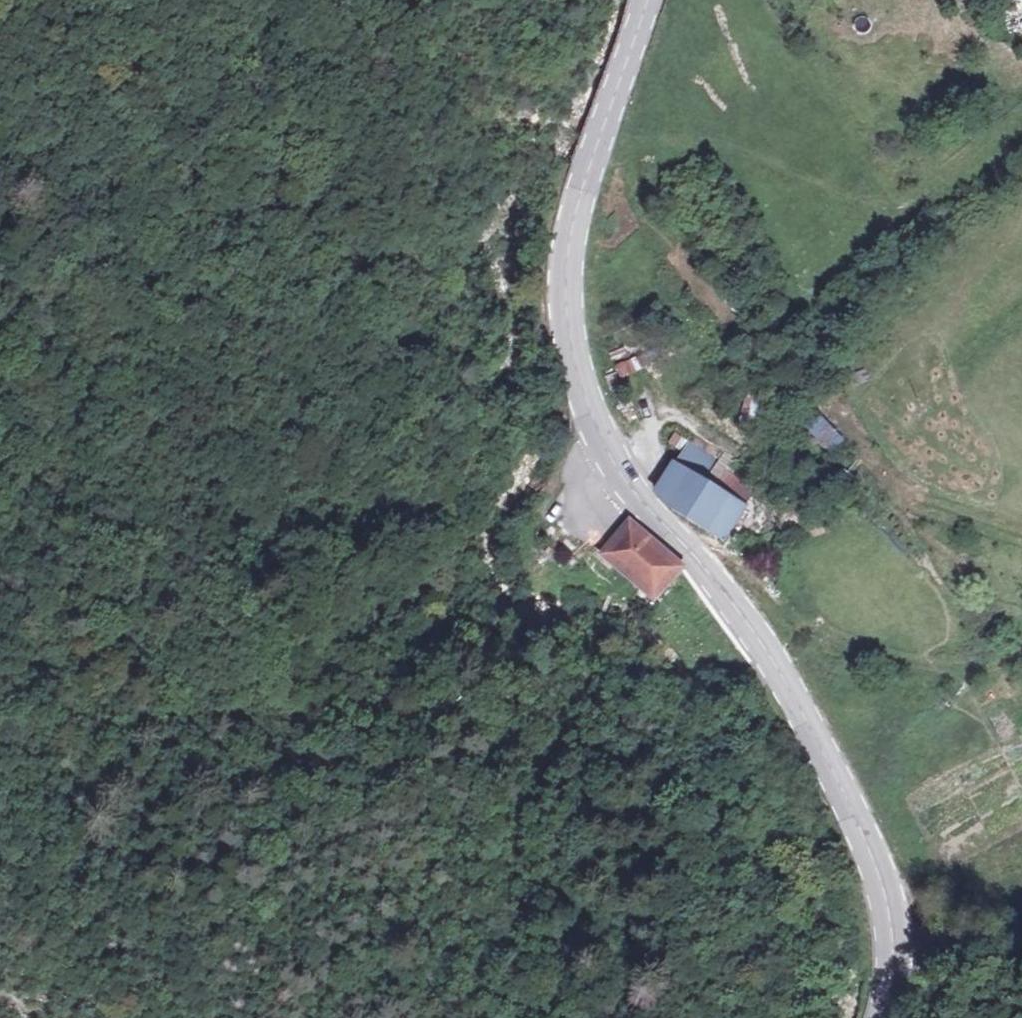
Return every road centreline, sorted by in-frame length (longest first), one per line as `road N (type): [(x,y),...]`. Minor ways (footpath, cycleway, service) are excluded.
road 1 (secondary): [(877,1017),(890,931),(854,804),(750,626),(646,499),(608,438),(585,380),(571,277),(585,183),(648,0)]

